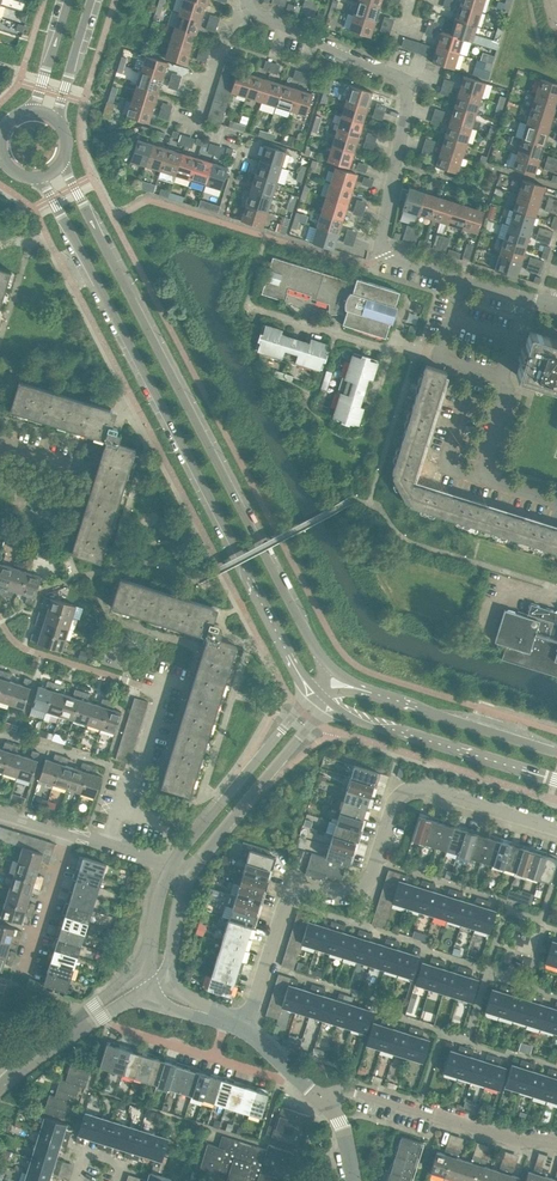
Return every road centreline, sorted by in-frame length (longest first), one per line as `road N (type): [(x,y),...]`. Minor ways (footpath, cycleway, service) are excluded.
road 1 (tertiary): [(40,177),(311,688)]
road 2 (tertiary): [(328,669),(62,163)]
road 3 (residential): [(556,830),(404,791),(358,889),(302,891),(282,909),(245,1026)]
road 4 (residential): [(461,282),(393,262),(383,248),(404,92),(399,80),(259,18),(248,0)]
road 5 (residential): [(556,503),(444,463),(472,368),(438,357),(461,282)]
road 6 (residential): [(328,1106),(357,1092),(505,1137),(556,1144)]
road 7 (tertiary): [(330,706),(556,781)]
road 8 (tertiary): [(311,688),(174,860)]
road 9 (tertiary): [(556,752),(348,686)]
road 10 (tertiary): [(190,865),(330,706)]
road 11 (tertiary): [(4,1085),(40,1051),(147,979)]
road 12 (residential): [(110,842),(166,680)]
road 13 (residential): [(26,970),(67,836)]
road 14 (tertiary): [(55,119),(92,0)]
road 15 (tertiary): [(147,979),(164,960),(190,865)]
road 16 (tertiary): [(174,860),(147,979)]

